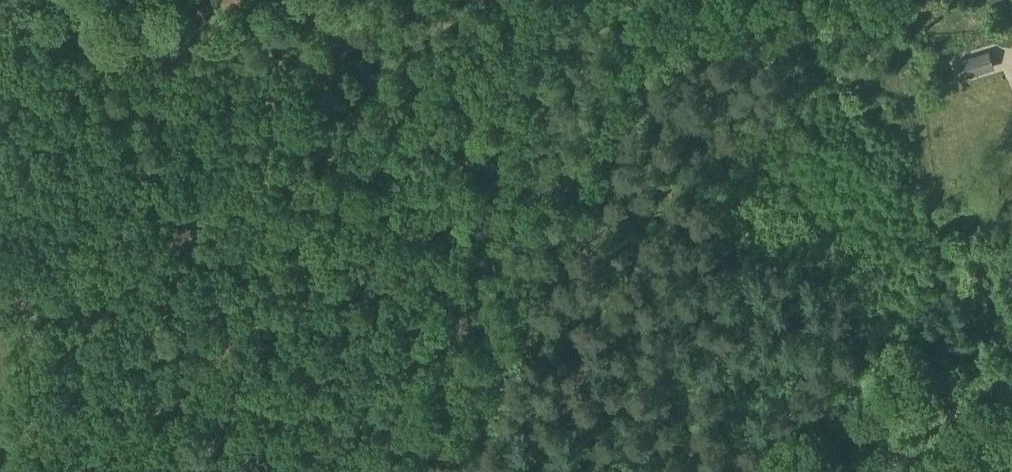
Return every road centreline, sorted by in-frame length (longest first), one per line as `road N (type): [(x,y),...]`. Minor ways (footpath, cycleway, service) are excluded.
road 1 (unclassified): [(874,471),(1011,351)]

